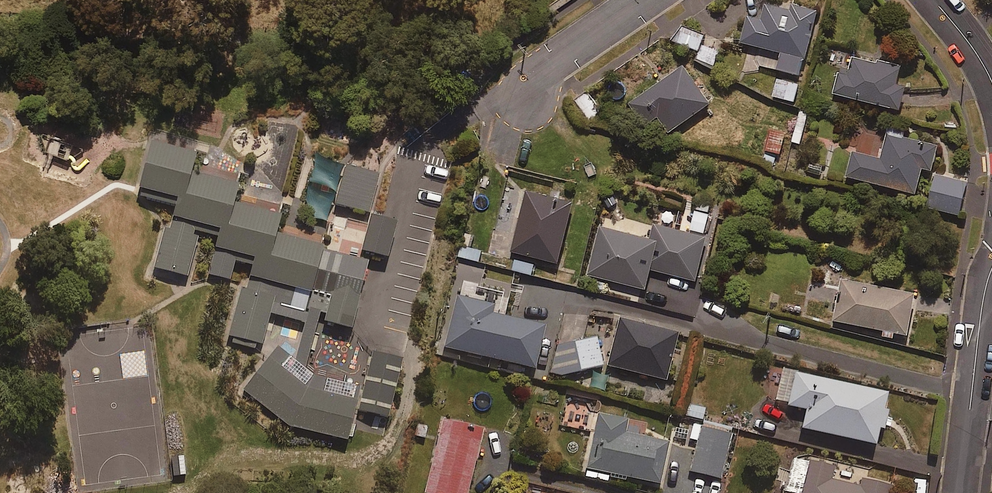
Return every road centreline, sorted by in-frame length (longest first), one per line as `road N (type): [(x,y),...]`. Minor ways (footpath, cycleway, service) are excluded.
road 1 (residential): [(959,492),(991,268)]
road 2 (residential): [(526,82),(645,0)]

